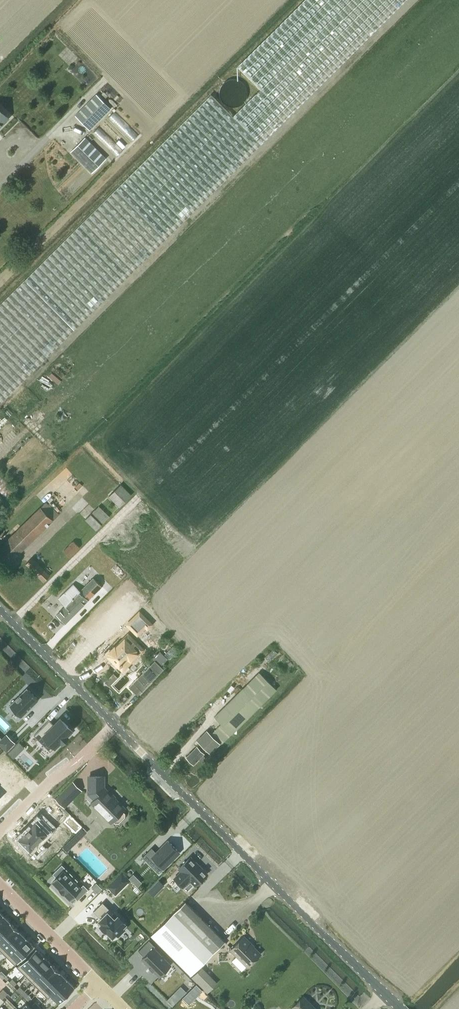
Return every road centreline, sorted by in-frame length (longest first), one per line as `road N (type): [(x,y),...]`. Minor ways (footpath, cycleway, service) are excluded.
road 1 (unclassified): [(402,1008),(0,608)]
road 2 (residential): [(0,886),(98,985)]

